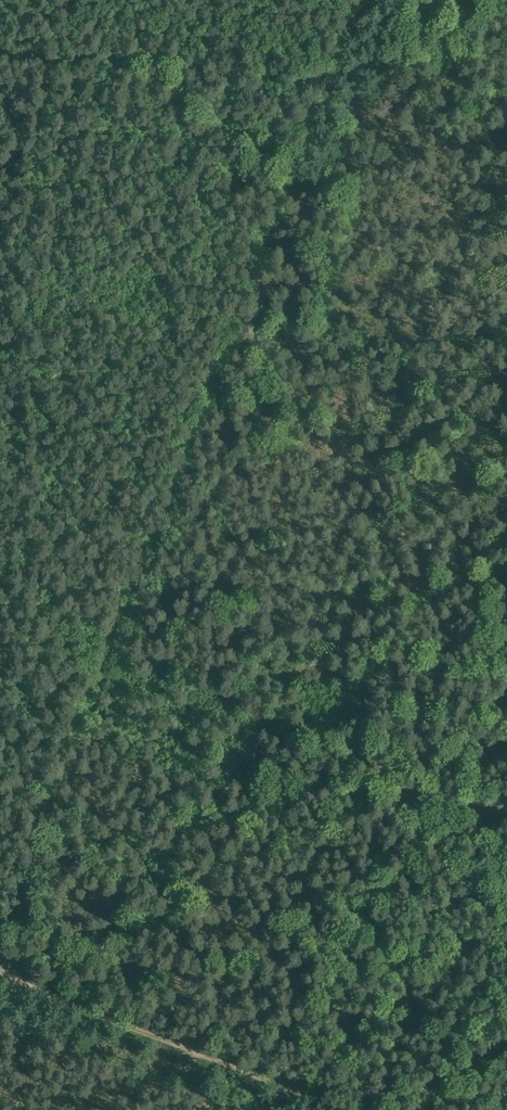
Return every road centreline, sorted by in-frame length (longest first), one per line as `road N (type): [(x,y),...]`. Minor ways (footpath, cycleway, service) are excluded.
road 1 (track): [(1,974),(326,80)]
road 2 (track): [(1,974),(344,1109)]
road 3 (track): [(506,47),(326,80)]

